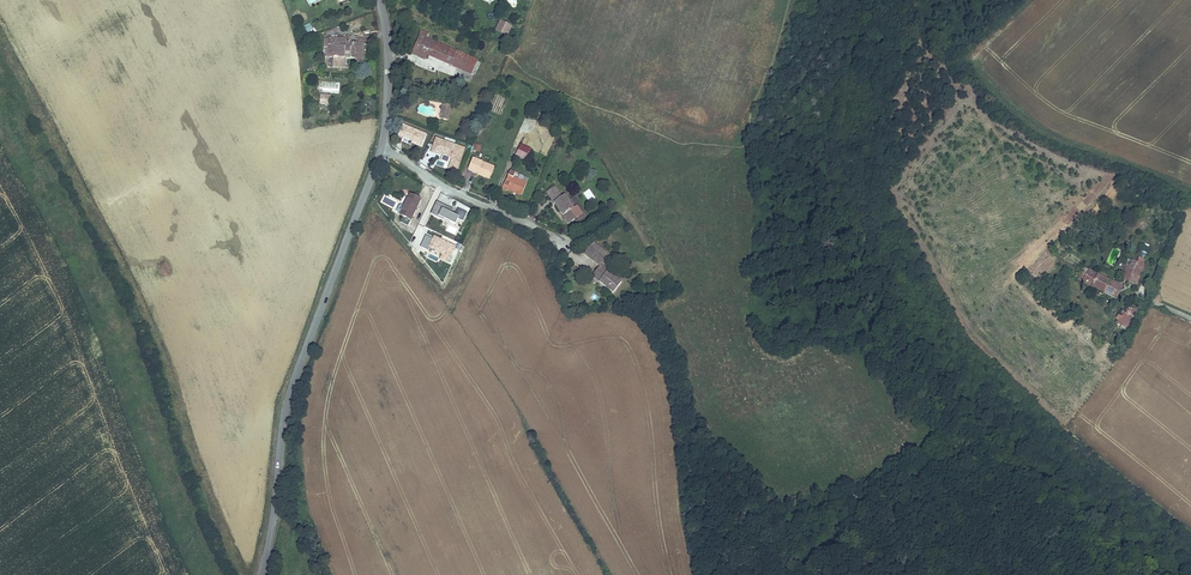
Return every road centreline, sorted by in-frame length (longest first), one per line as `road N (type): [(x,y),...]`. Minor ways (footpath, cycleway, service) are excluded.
road 1 (tertiary): [(379,0),(387,112),(287,400),(260,574)]
road 2 (track): [(790,0),(747,145),(743,301),(751,344)]

